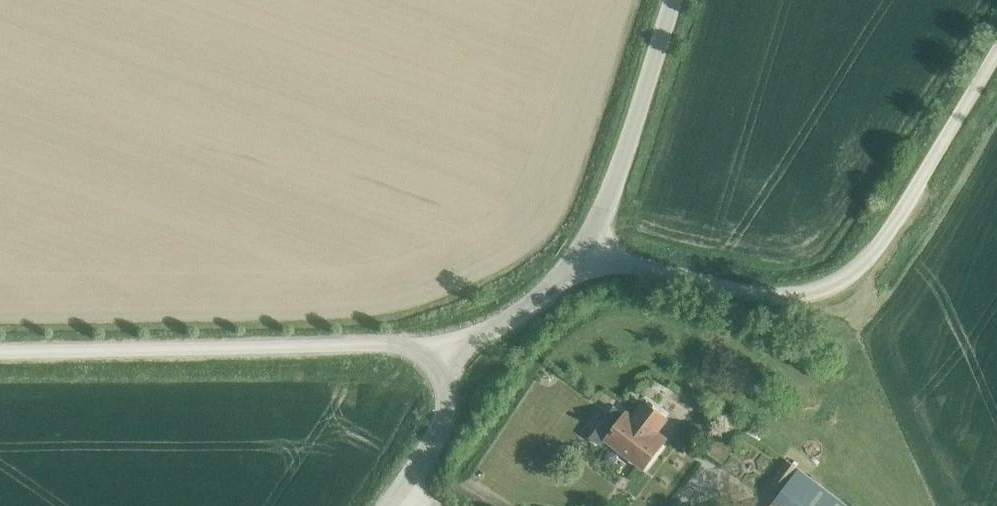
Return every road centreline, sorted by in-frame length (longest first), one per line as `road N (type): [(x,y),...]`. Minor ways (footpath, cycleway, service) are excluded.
road 1 (unclassified): [(587,246),(620,263),(758,295),(792,298),(827,289),(880,245),(996,50)]
road 2 (unclassified): [(446,351),(386,344),(0,352)]
road 3 (unclassified): [(587,246),(619,172),(672,0)]
road 4 (unclassified): [(446,351),(541,296),(587,246)]
road 5 (unclassified): [(388,505),(442,424),(446,351)]

